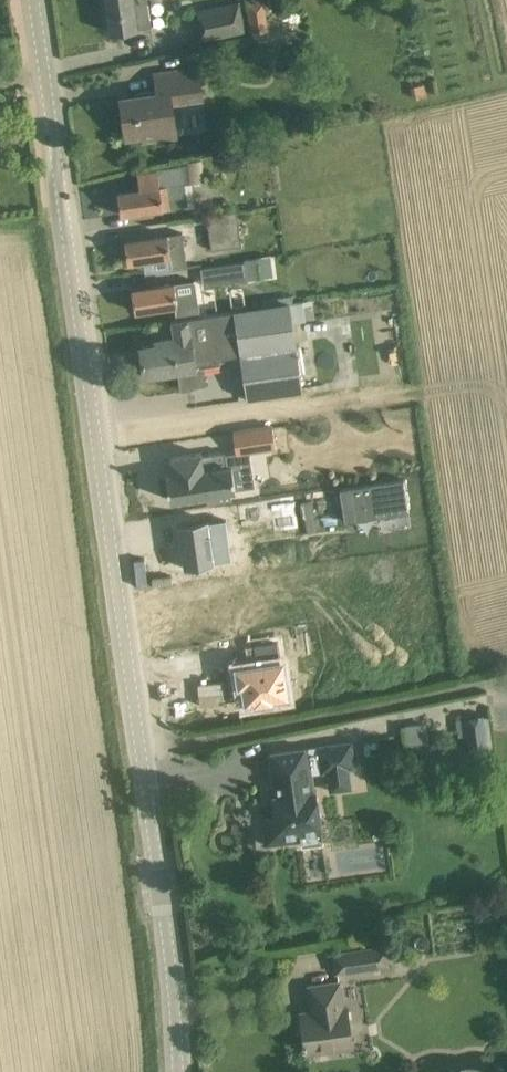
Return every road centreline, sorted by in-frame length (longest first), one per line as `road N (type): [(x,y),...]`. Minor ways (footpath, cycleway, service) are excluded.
road 1 (tertiary): [(177,1071),(161,886),(36,0)]

